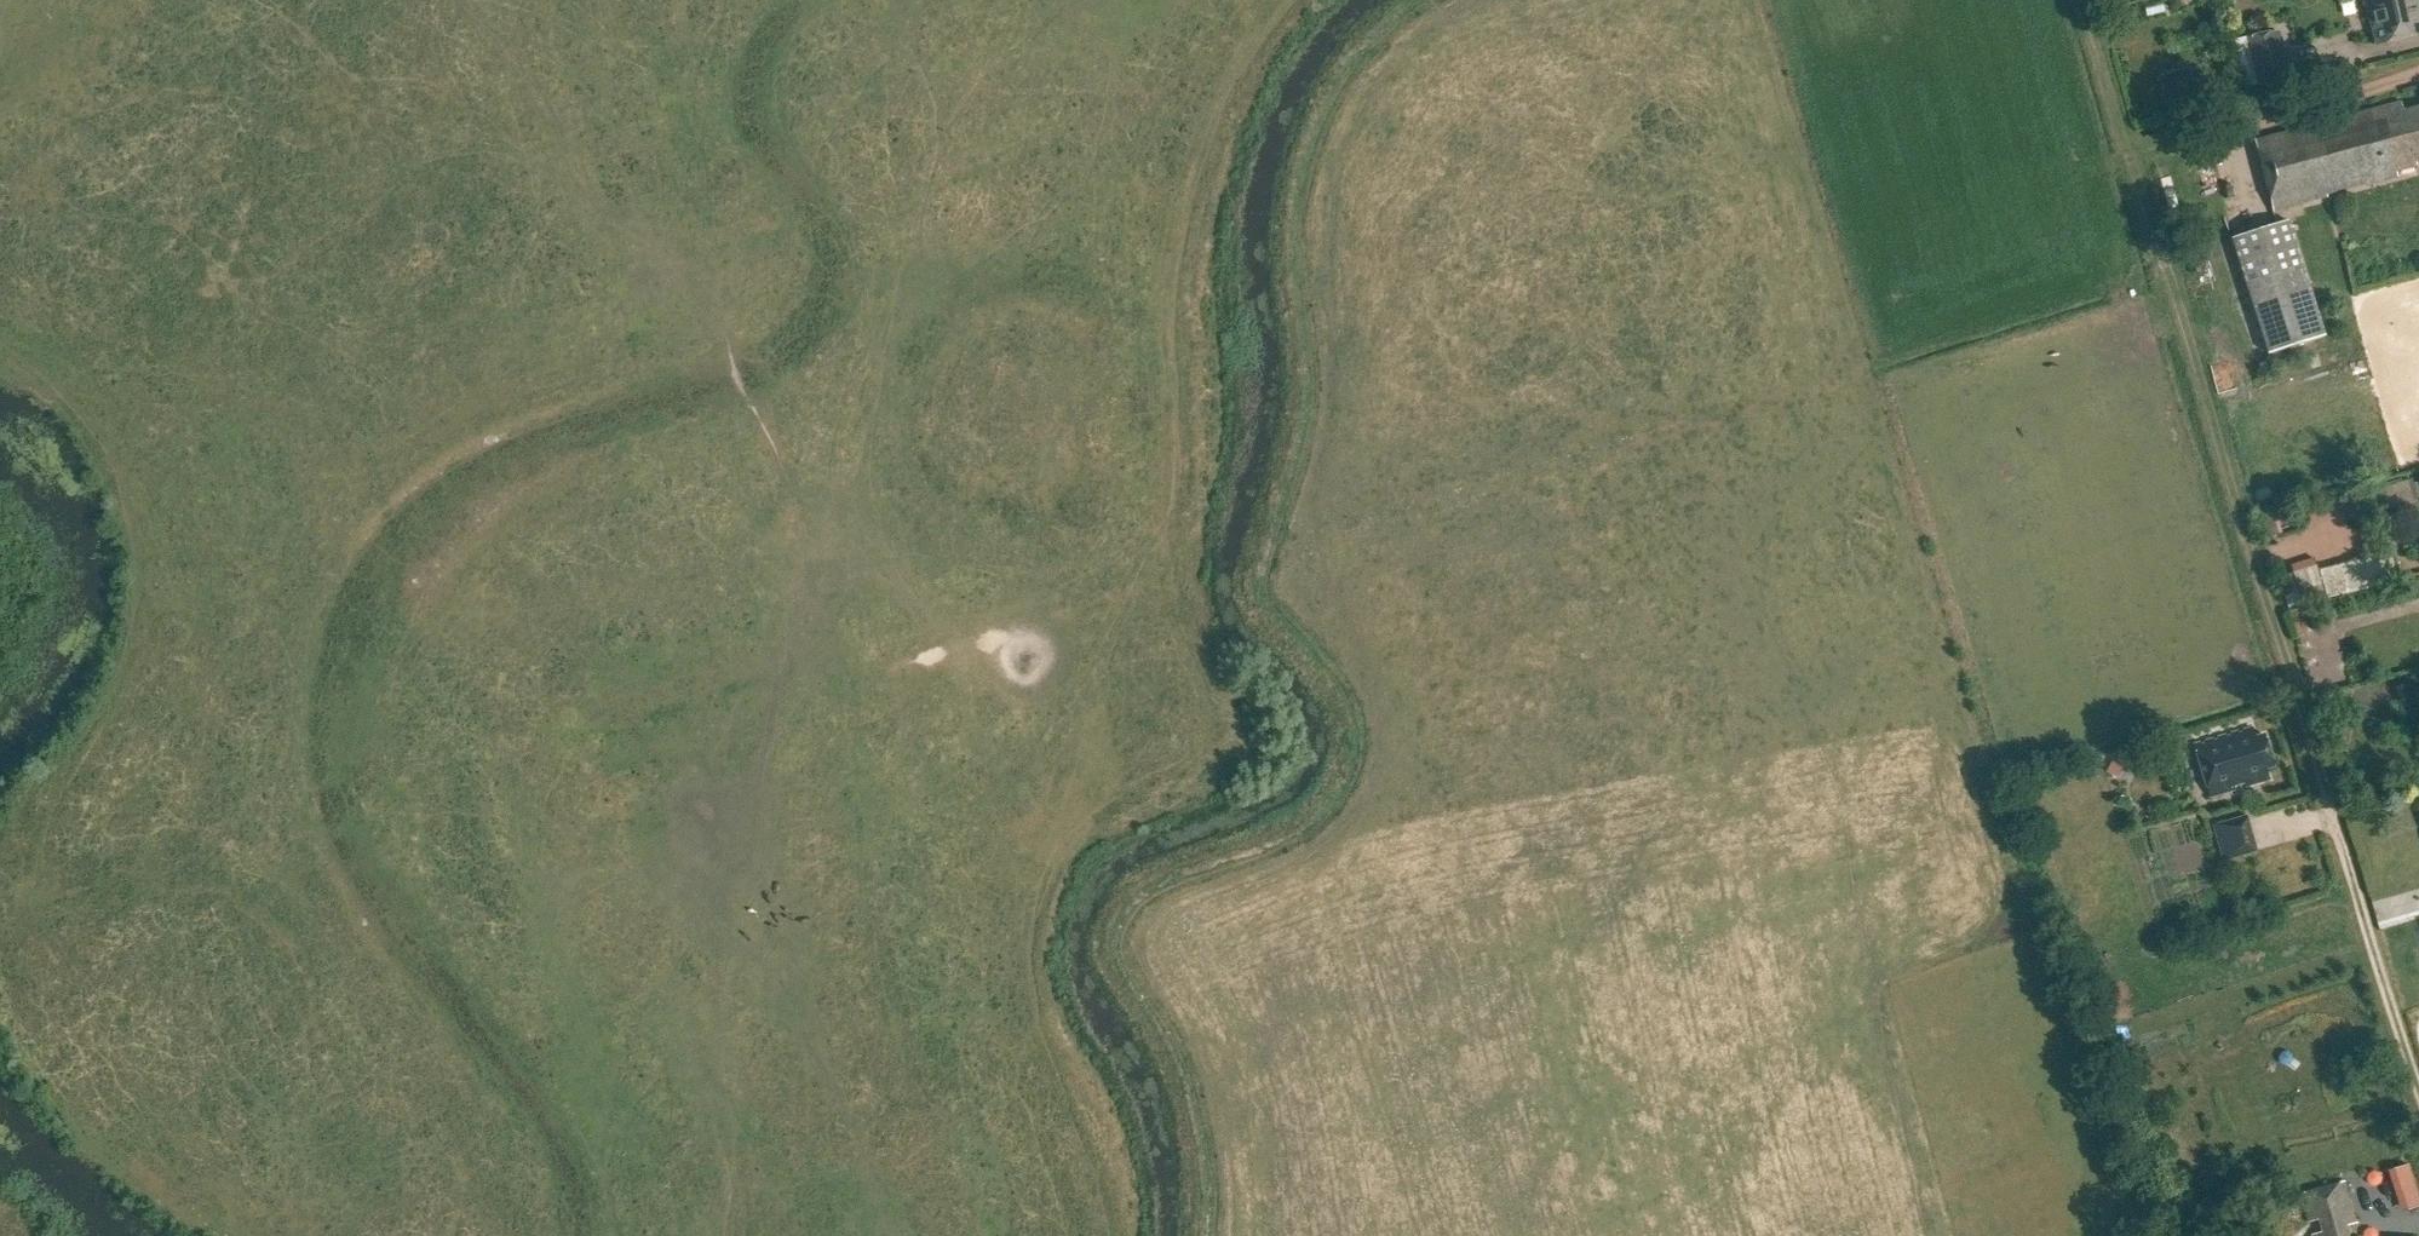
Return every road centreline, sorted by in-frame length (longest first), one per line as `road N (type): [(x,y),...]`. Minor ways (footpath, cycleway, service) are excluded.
road 1 (track): [(2085,0),(2418,1092)]

